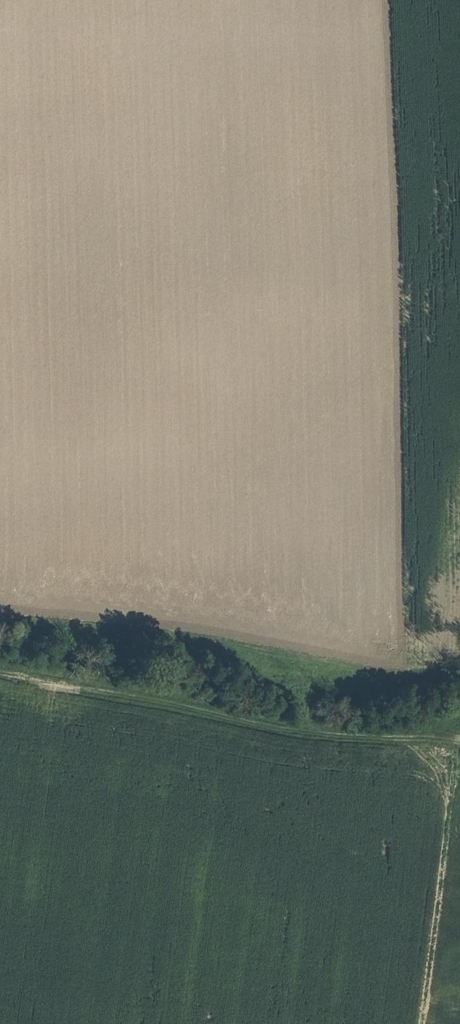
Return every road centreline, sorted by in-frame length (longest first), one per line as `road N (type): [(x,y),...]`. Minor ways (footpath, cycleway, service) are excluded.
road 1 (track): [(459,739),(253,722),(0,674)]

